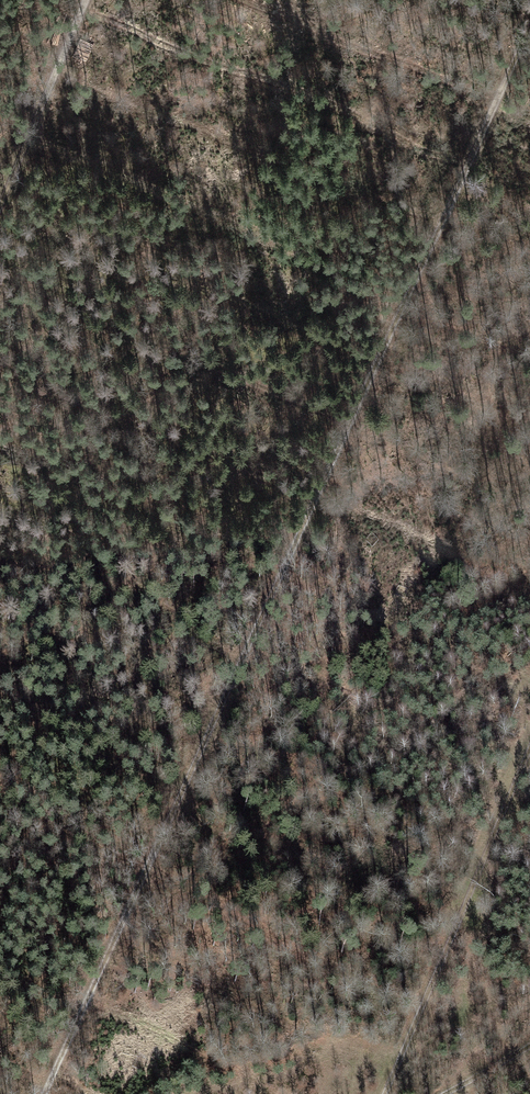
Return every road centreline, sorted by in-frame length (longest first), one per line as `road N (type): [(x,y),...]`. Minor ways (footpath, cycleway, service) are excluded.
road 1 (track): [(47,1093),(529,28)]
road 2 (track): [(384,1093),(529,753)]
road 3 (track): [(0,191),(80,0)]

